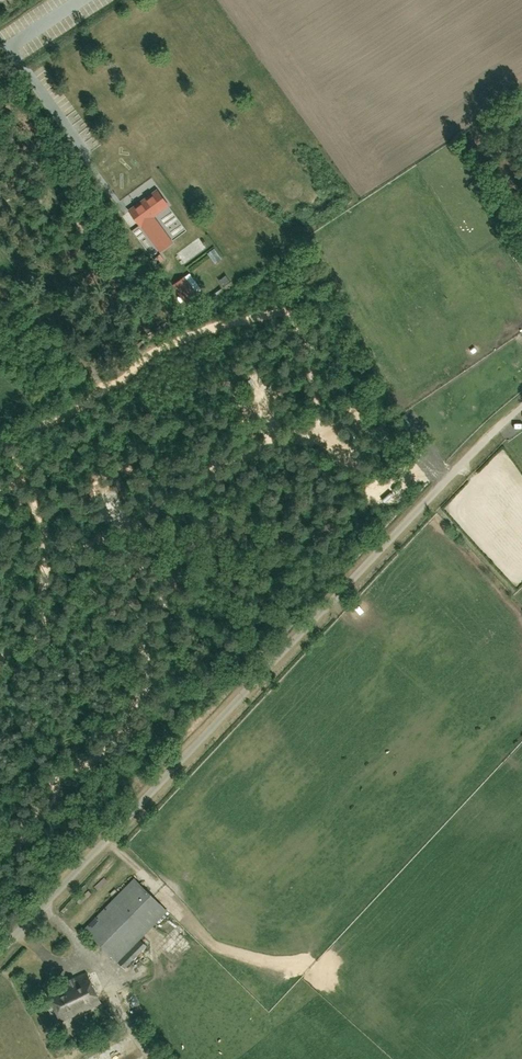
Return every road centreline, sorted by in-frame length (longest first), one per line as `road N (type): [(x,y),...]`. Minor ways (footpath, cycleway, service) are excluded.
road 1 (unclassified): [(0,953),(521,406)]

